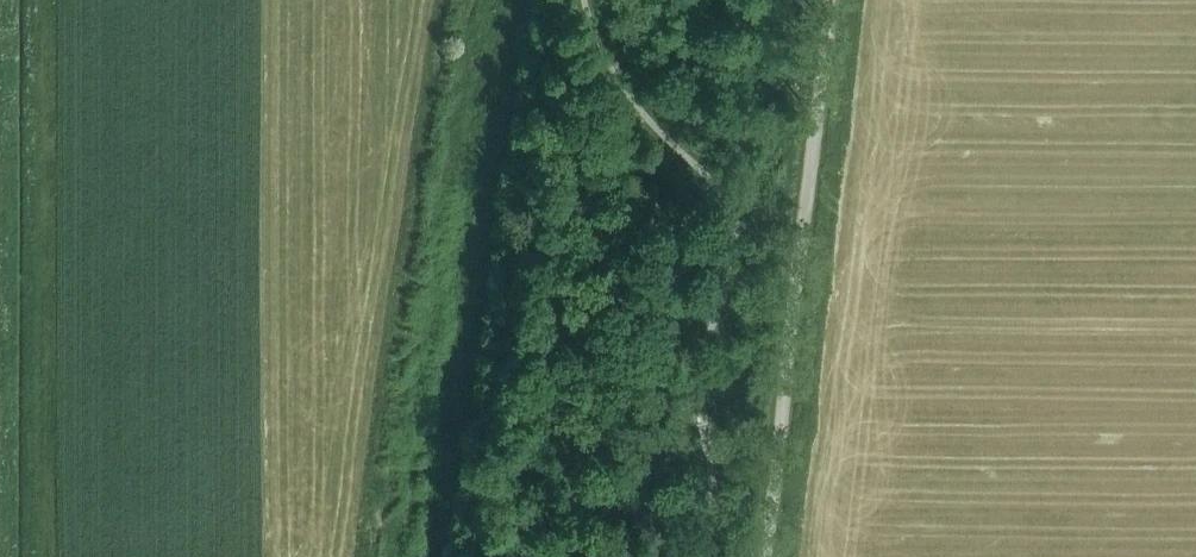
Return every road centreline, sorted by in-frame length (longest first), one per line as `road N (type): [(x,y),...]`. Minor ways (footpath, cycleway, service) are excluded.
road 1 (track): [(833,0),(766,556)]

